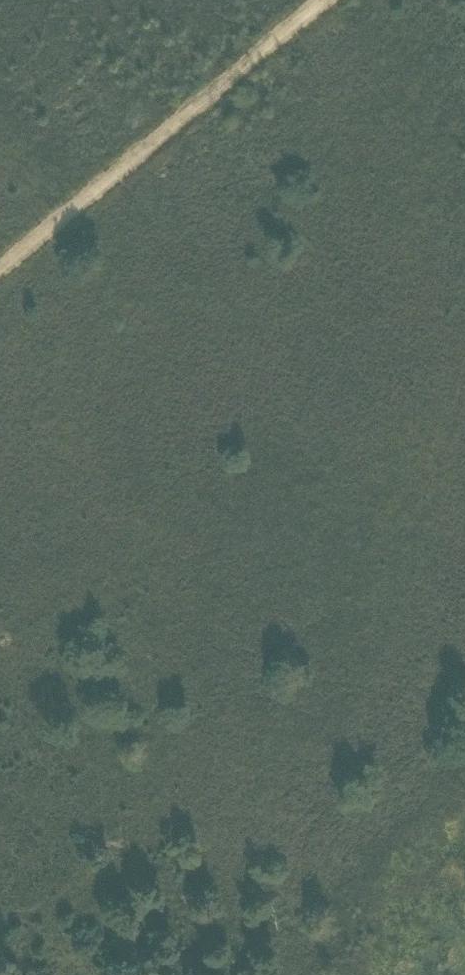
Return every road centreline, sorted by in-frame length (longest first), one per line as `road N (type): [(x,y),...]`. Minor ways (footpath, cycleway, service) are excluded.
road 1 (track): [(0,267),(320,0)]

